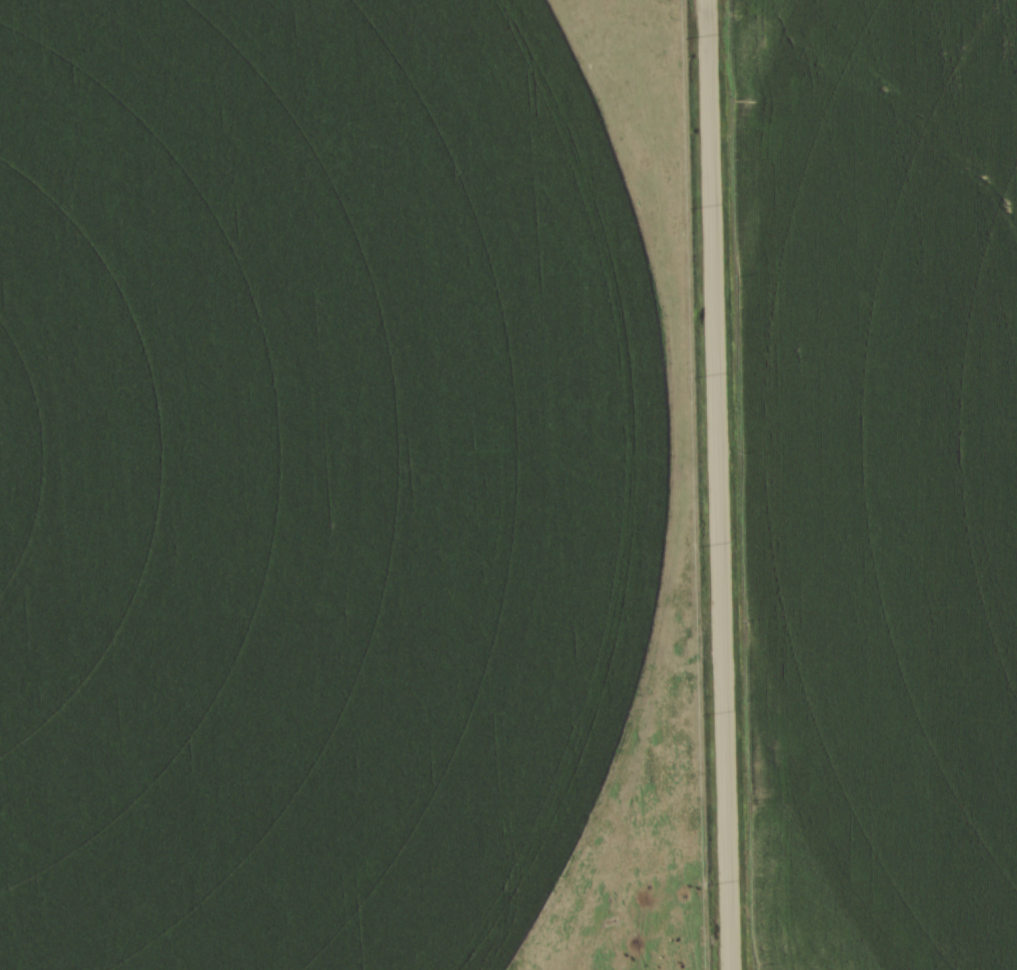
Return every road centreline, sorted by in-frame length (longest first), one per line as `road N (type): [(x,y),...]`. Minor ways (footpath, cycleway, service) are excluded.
road 1 (tertiary): [(733,969),(708,0)]

